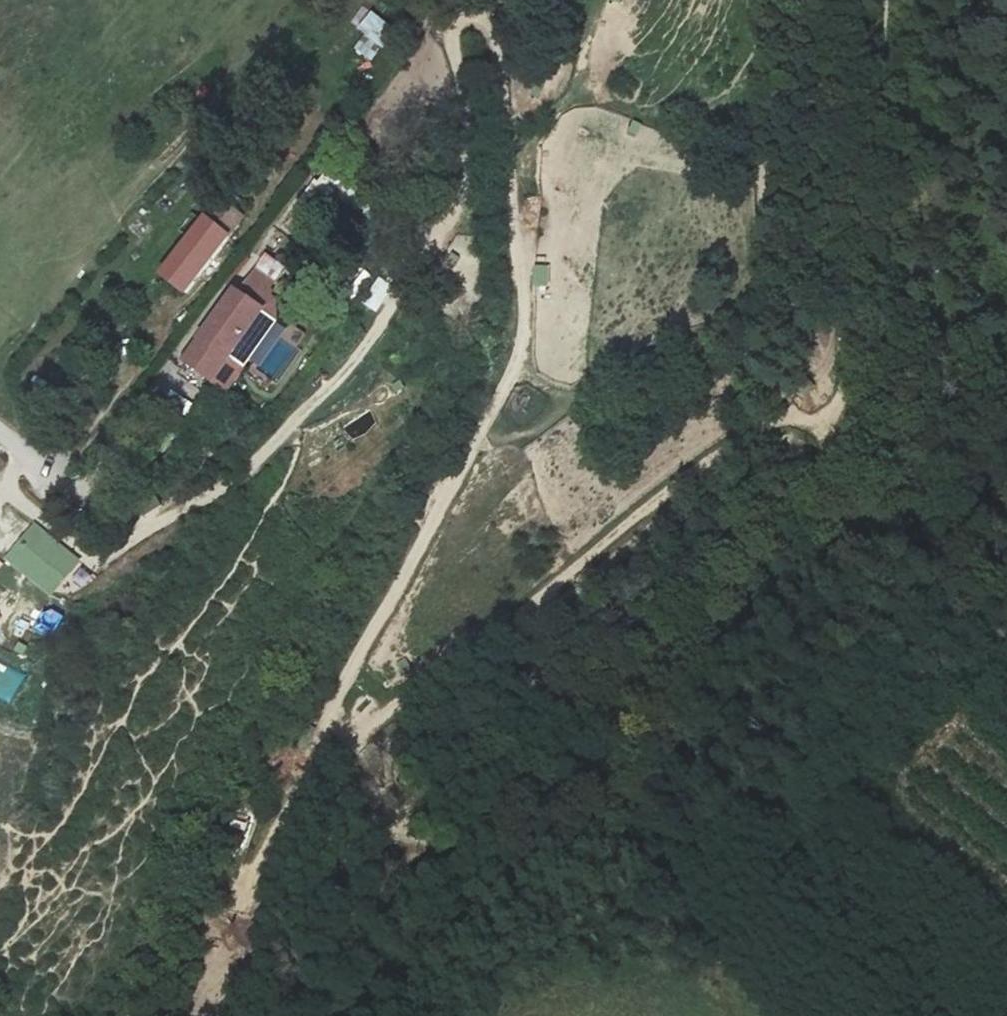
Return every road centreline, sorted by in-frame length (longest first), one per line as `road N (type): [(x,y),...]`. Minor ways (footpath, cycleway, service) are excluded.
road 1 (unclassified): [(0,438),(47,468),(66,465),(166,333),(263,224)]

